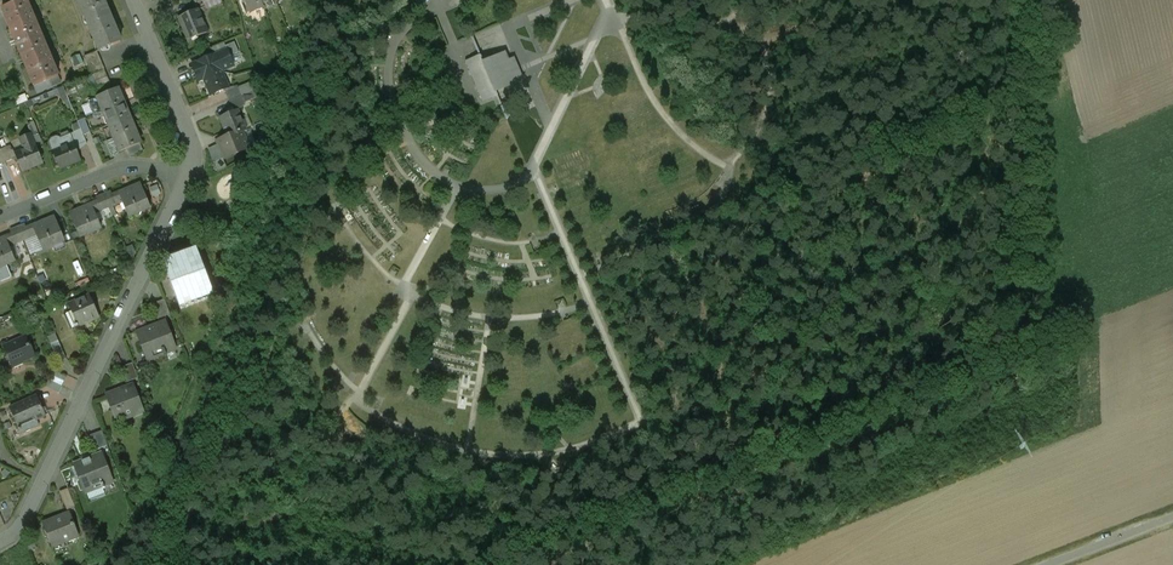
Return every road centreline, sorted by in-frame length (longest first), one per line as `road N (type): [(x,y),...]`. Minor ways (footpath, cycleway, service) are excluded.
road 1 (residential): [(185,178),(23,525),(0,545)]
road 2 (residential): [(0,218),(119,169),(185,178)]
road 3 (residential): [(135,0),(193,143),(185,178)]
road 4 (unclassified): [(1172,517),(1050,564)]

